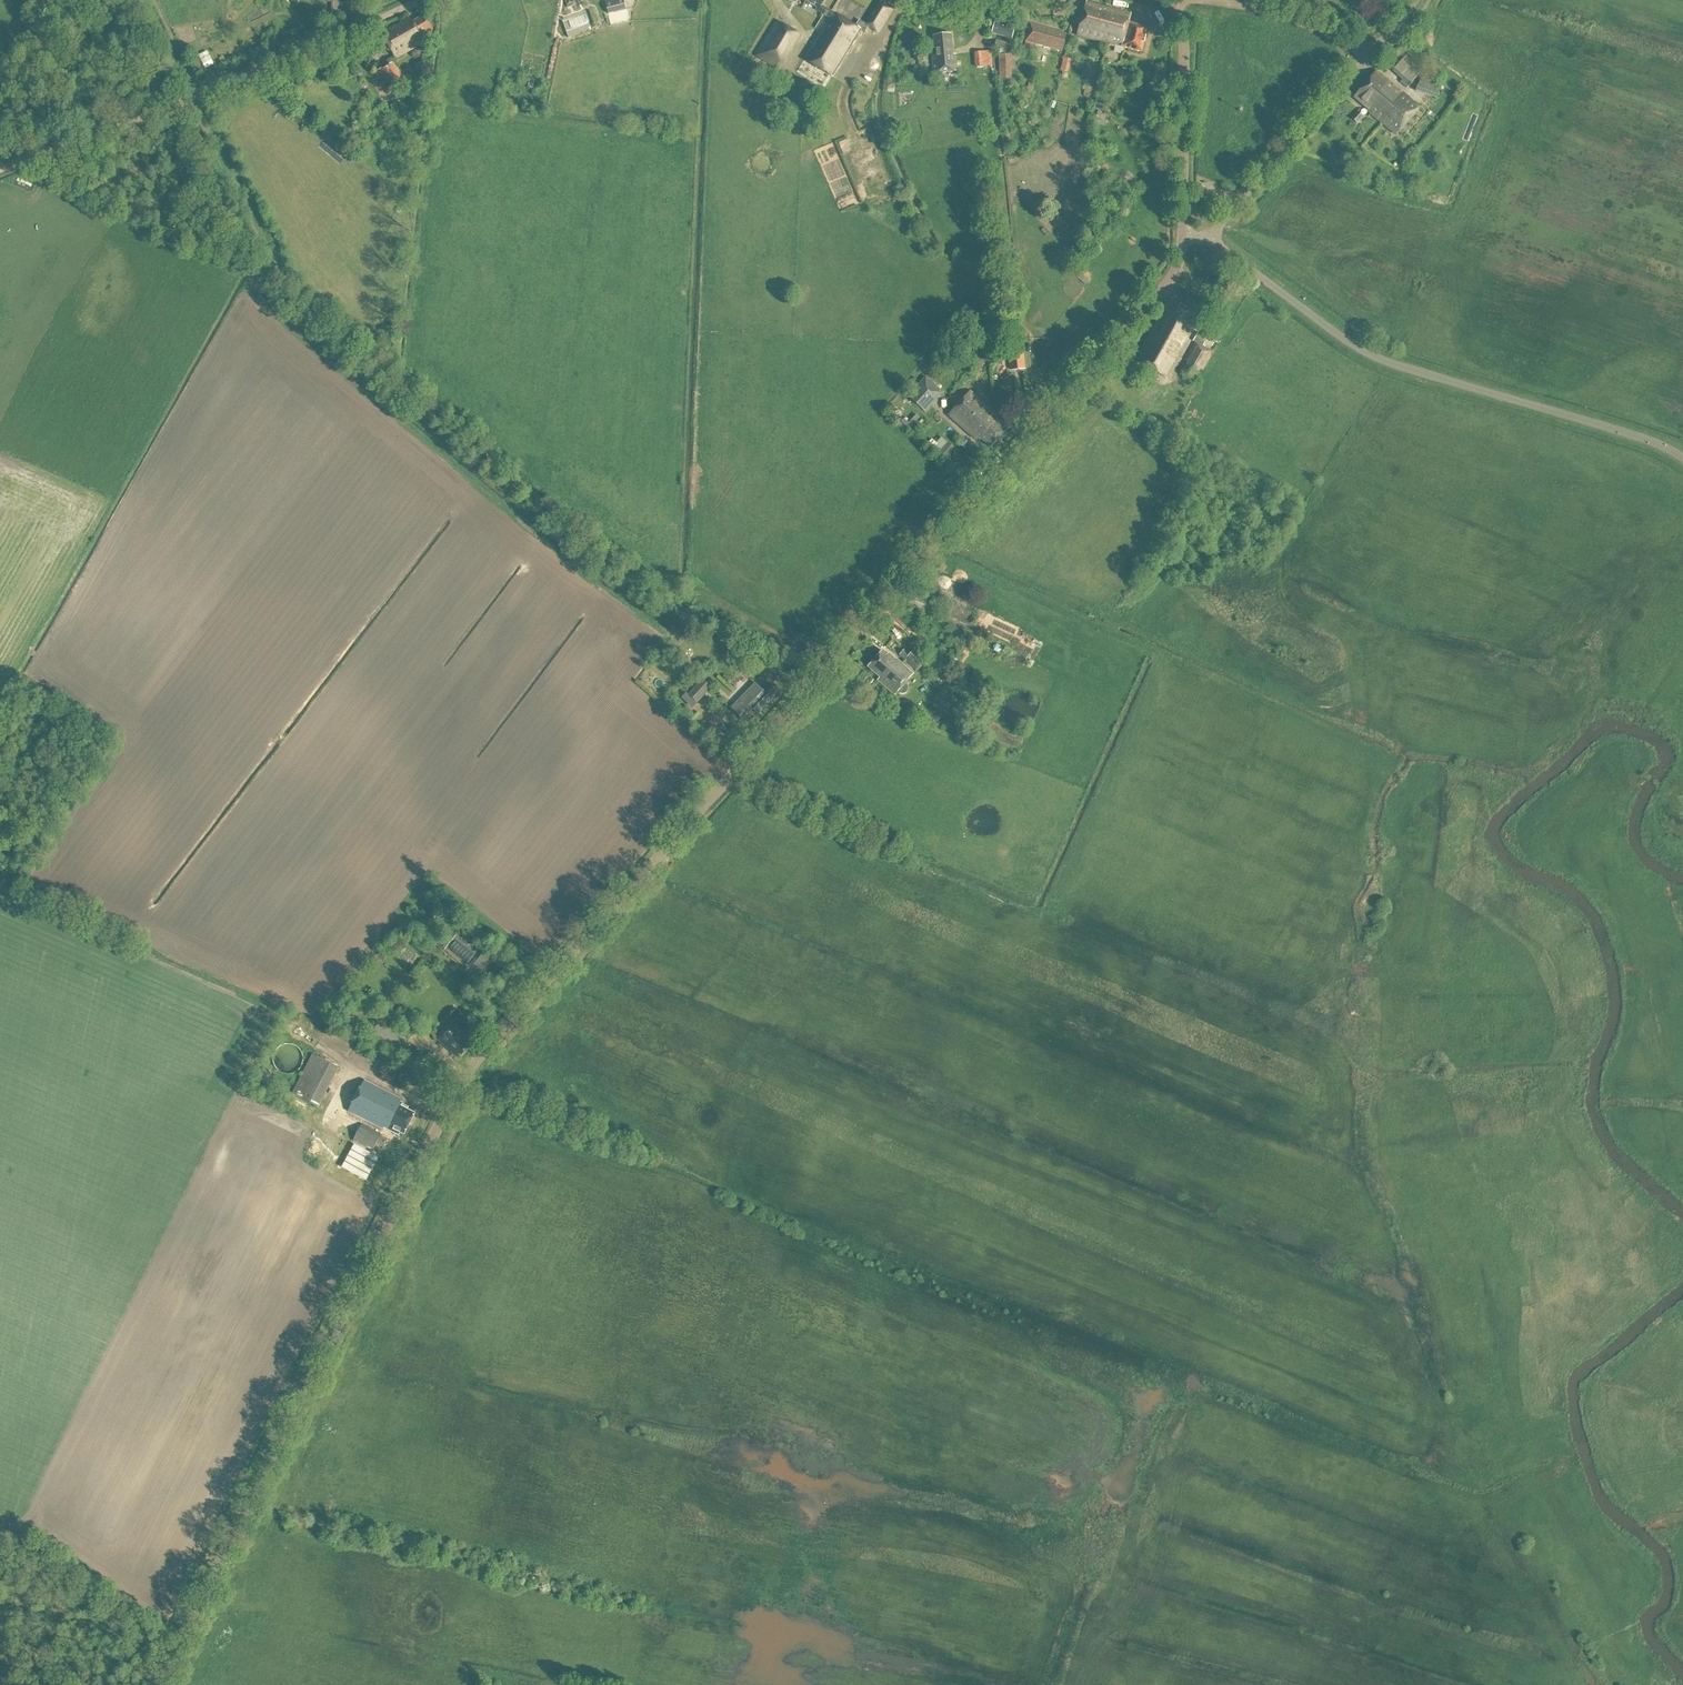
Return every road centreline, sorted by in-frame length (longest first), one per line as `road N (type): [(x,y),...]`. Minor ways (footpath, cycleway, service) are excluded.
road 1 (tertiary): [(1182,239),(1167,282),(503,1022),(460,1082),(157,1684)]
road 2 (unclassified): [(1209,237),(1336,334),(1385,361),(1639,437),(1682,458)]
road 3 (unclassified): [(1369,54),(1209,237)]
road 4 (tertiary): [(1167,0),(1183,34),(1182,239)]
road 5 (track): [(0,170),(199,94)]
road 6 (unclassified): [(1199,0),(1258,7),(1369,54)]
road 7 (track): [(199,94),(335,37)]

